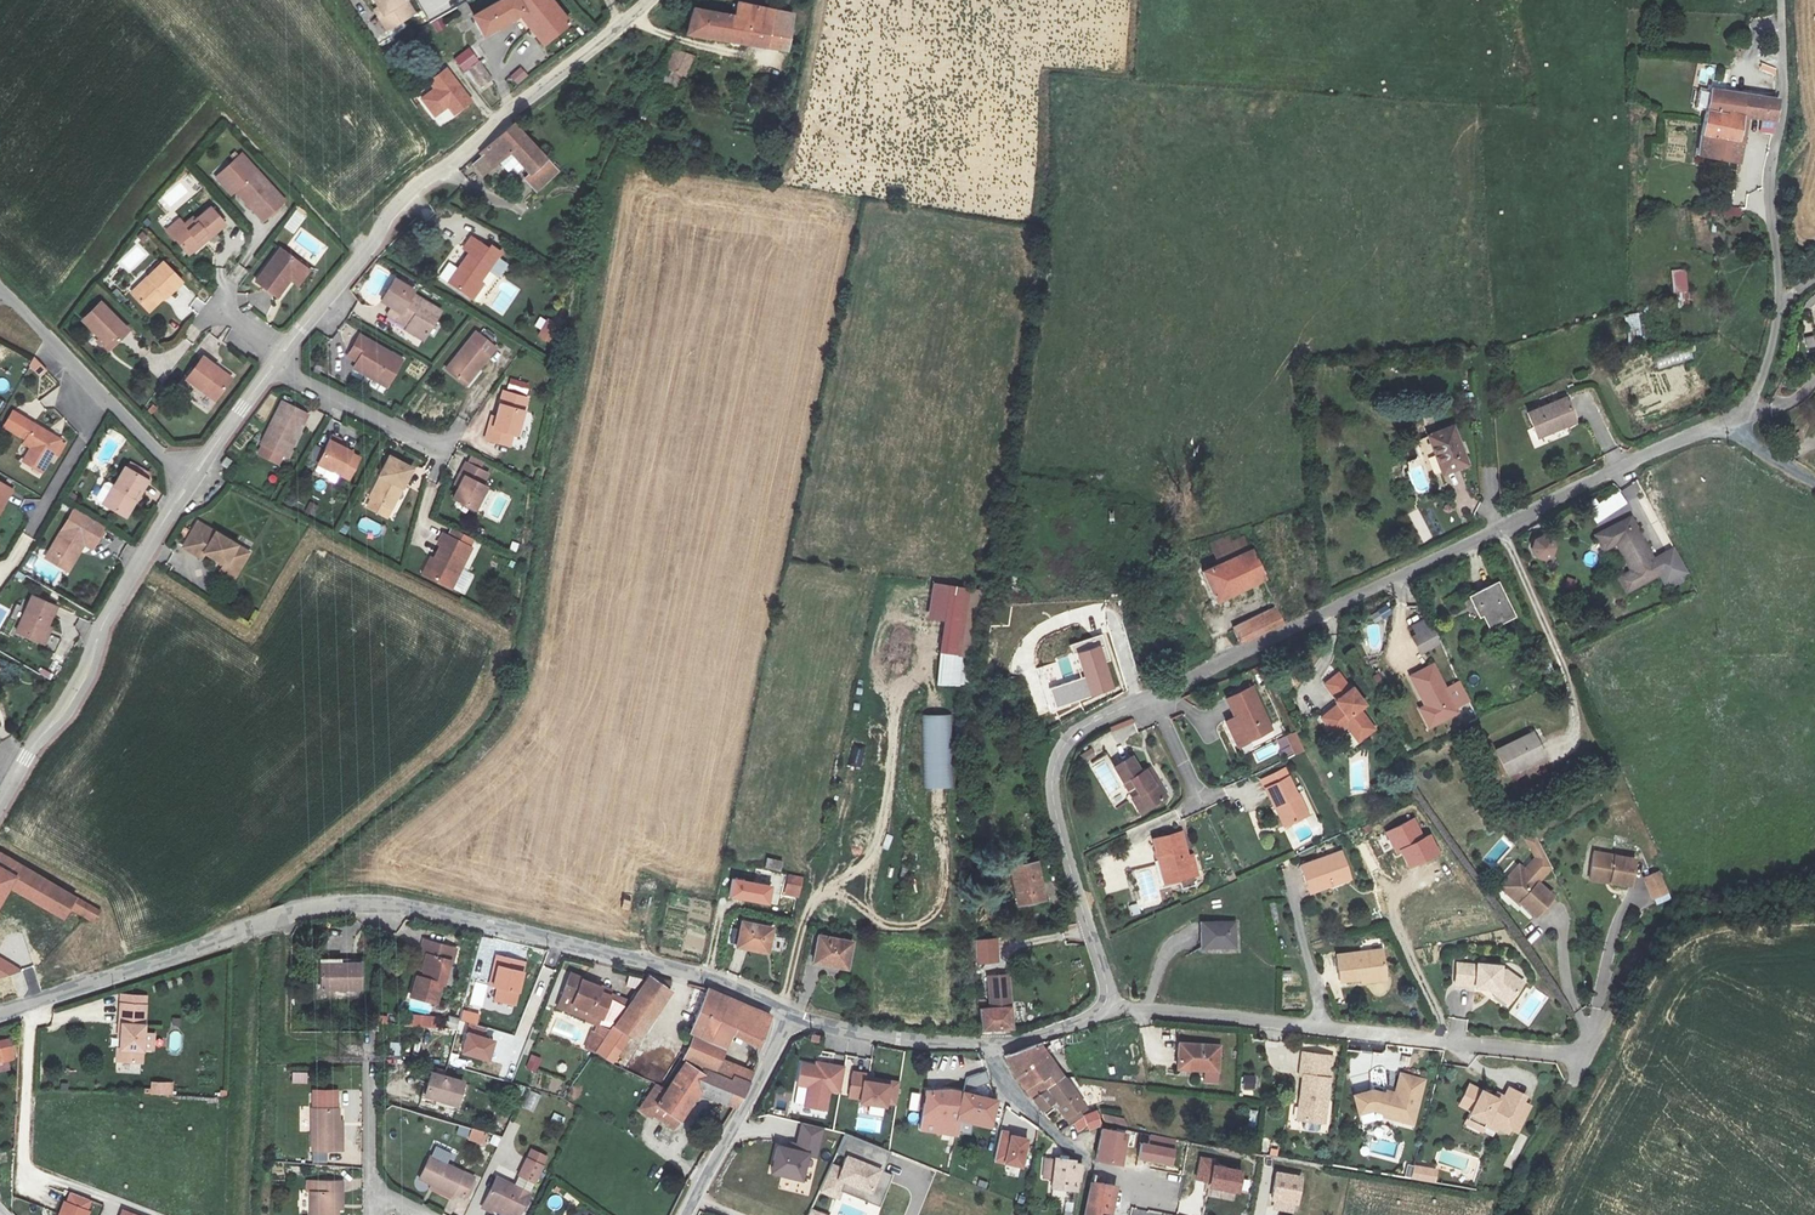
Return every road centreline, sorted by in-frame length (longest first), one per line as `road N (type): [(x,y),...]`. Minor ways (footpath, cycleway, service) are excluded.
road 1 (unclassified): [(1104,1006),(1104,978),(1054,802),(1052,775),(1067,741),(1615,470),(1695,434),(1735,426)]
road 2 (unclassified): [(0,1012),(285,919),(378,905),(414,907),(733,985),(784,1014)]
road 3 (residential): [(649,0),(390,211),(283,352)]
road 4 (residential): [(1591,1051),(1104,1006)]
road 5 (residential): [(1781,0),(1784,106),(1768,188),(1778,302),(1763,377),(1735,426)]
road 6 (track): [(924,635),(922,668),(895,706),(876,841),(866,862),(811,905),(784,1014)]
road 7 (residential): [(190,482),(106,617),(65,714),(37,741),(0,803)]
road 8 (track): [(1814,901),(1671,918),(1654,928),(1639,944),(1591,1051)]
road 9 (residential): [(784,1014),(769,1063),(687,1214)]
road 10 (unclassified): [(784,1014),(863,1036),(987,1044)]
road 11 (residential): [(442,446),(274,365)]
road 12 (residential): [(1094,1167),(1014,1094),(987,1044)]
road 13 (unclassified): [(0,288),(107,398)]
road 14 (residential): [(367,1074),(372,1194),(389,1214)]
road 15 (residential): [(274,365),(190,482)]
road 16 (residential): [(36,521),(107,398)]
road 17 (unclassified): [(987,1044),(1052,1032),(1104,1006)]

